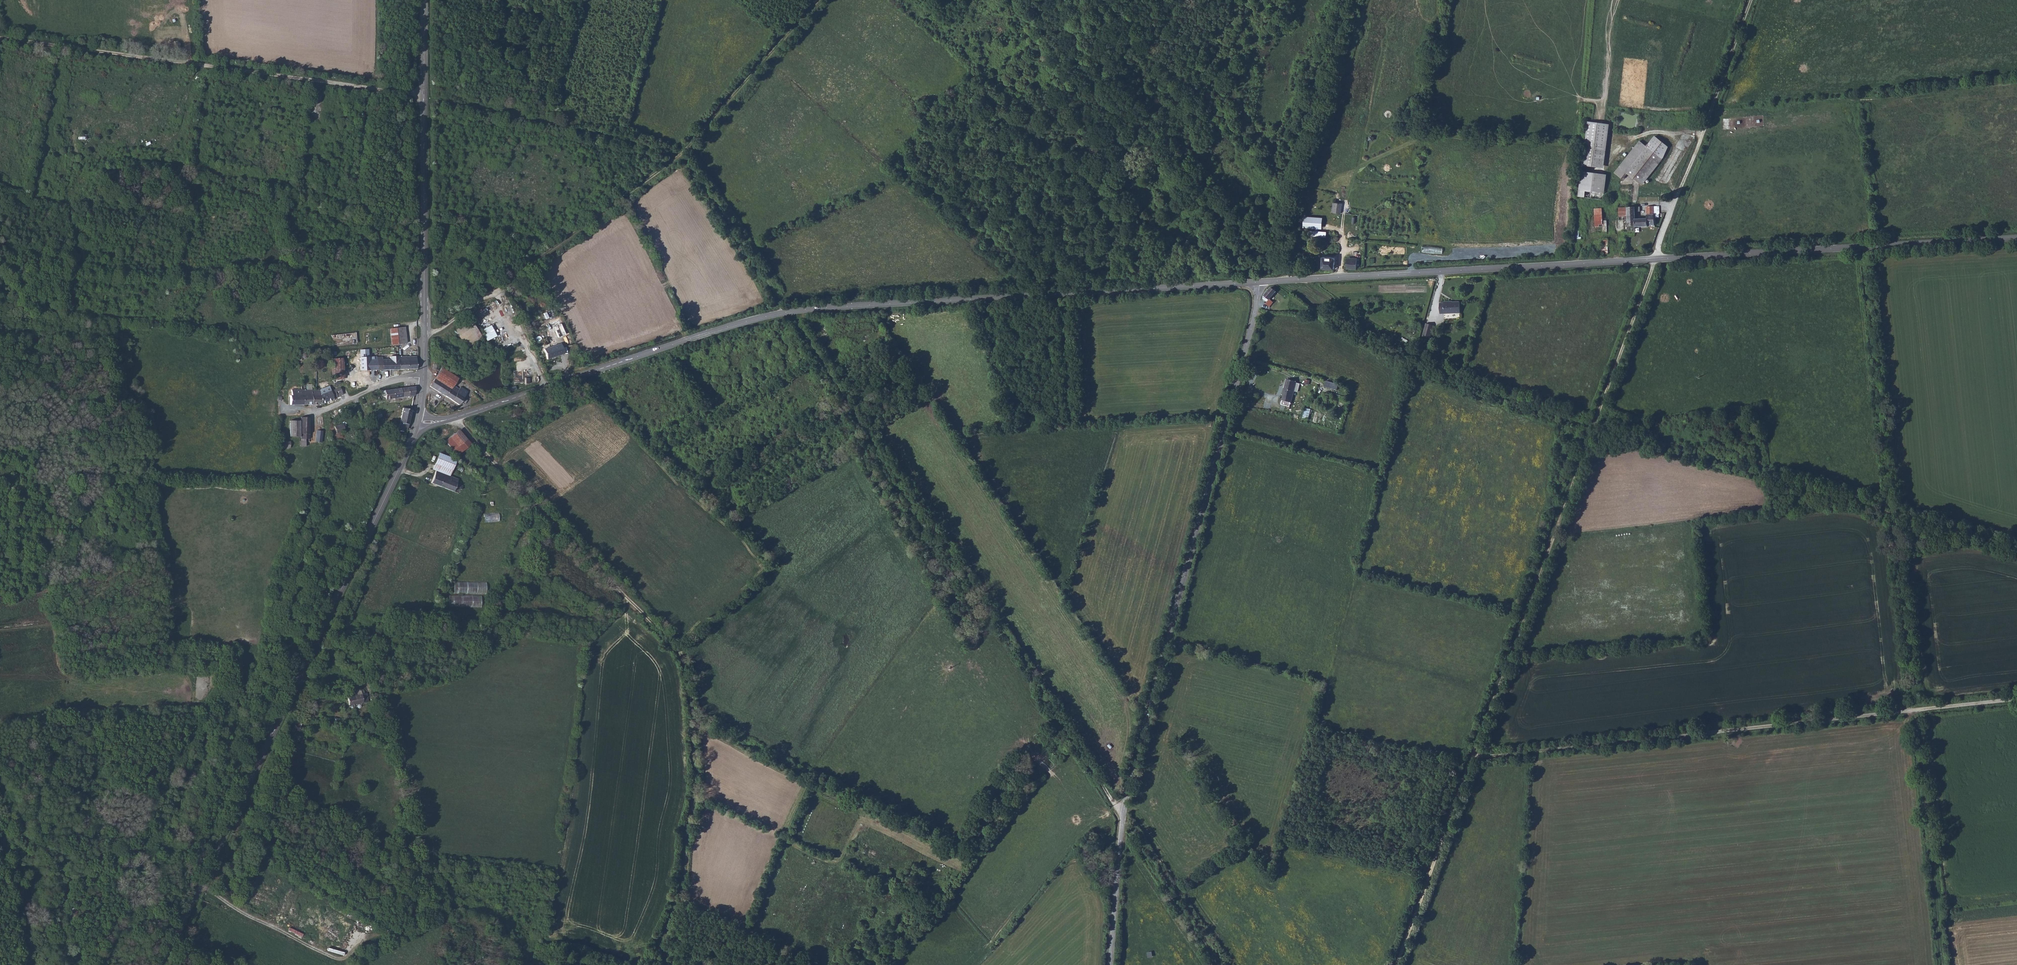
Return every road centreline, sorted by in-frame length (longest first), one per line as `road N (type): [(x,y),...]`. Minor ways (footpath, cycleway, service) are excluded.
road 1 (tertiary): [(418,420),(451,420),(789,312),(1260,282)]
road 2 (track): [(1124,814),(683,153)]
road 3 (track): [(1395,964),(1655,259)]
road 4 (unclassified): [(1260,282),(1126,798),(1110,964)]
road 5 (track): [(669,964),(661,942),(682,888),(697,796),(681,653),(451,420)]
road 6 (tertiary): [(418,420),(160,964)]
road 7 (track): [(2016,700),(1472,757)]
road 8 (track): [(423,95),(0,38)]
road 9 (tertiary): [(1260,282),(1655,259)]
road 10 (tertiary): [(1655,259),(2016,238)]
road 11 (tertiary): [(423,0),(425,332)]
road 12 (track): [(1348,0),(1260,282)]
road 13 (track): [(683,153),(423,100)]
road 14 (track): [(1915,712),(1943,964)]
road 15 (track): [(683,153),(503,286)]
road 16 (track): [(1678,193),(1752,0)]
road 17 (track): [(819,0),(683,153)]
road 18 (track): [(1221,964),(1123,820)]
road 19 (residential): [(423,378),(305,412)]

